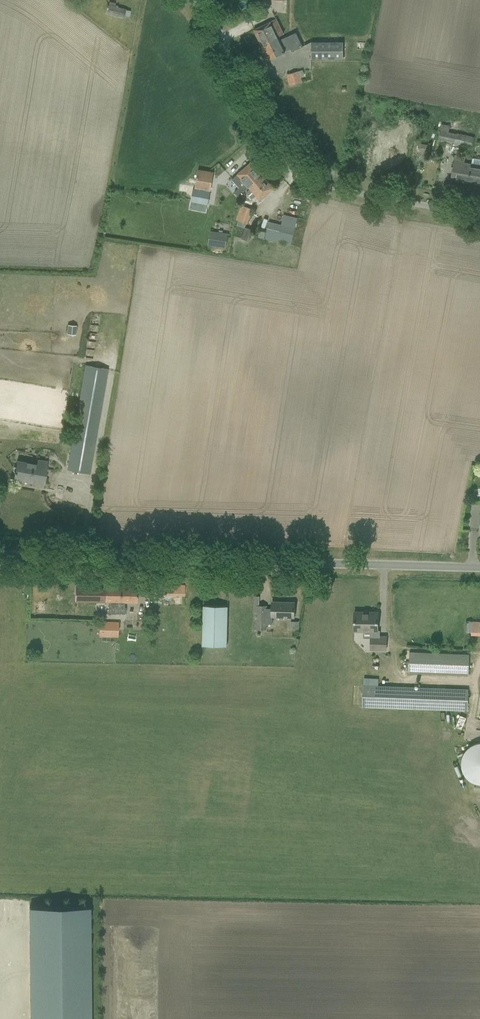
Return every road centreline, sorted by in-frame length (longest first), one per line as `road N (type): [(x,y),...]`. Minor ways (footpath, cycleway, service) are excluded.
road 1 (unclassified): [(479,564),(0,553)]
road 2 (unclassified): [(479,216),(340,190),(303,172),(264,125),(194,0)]

